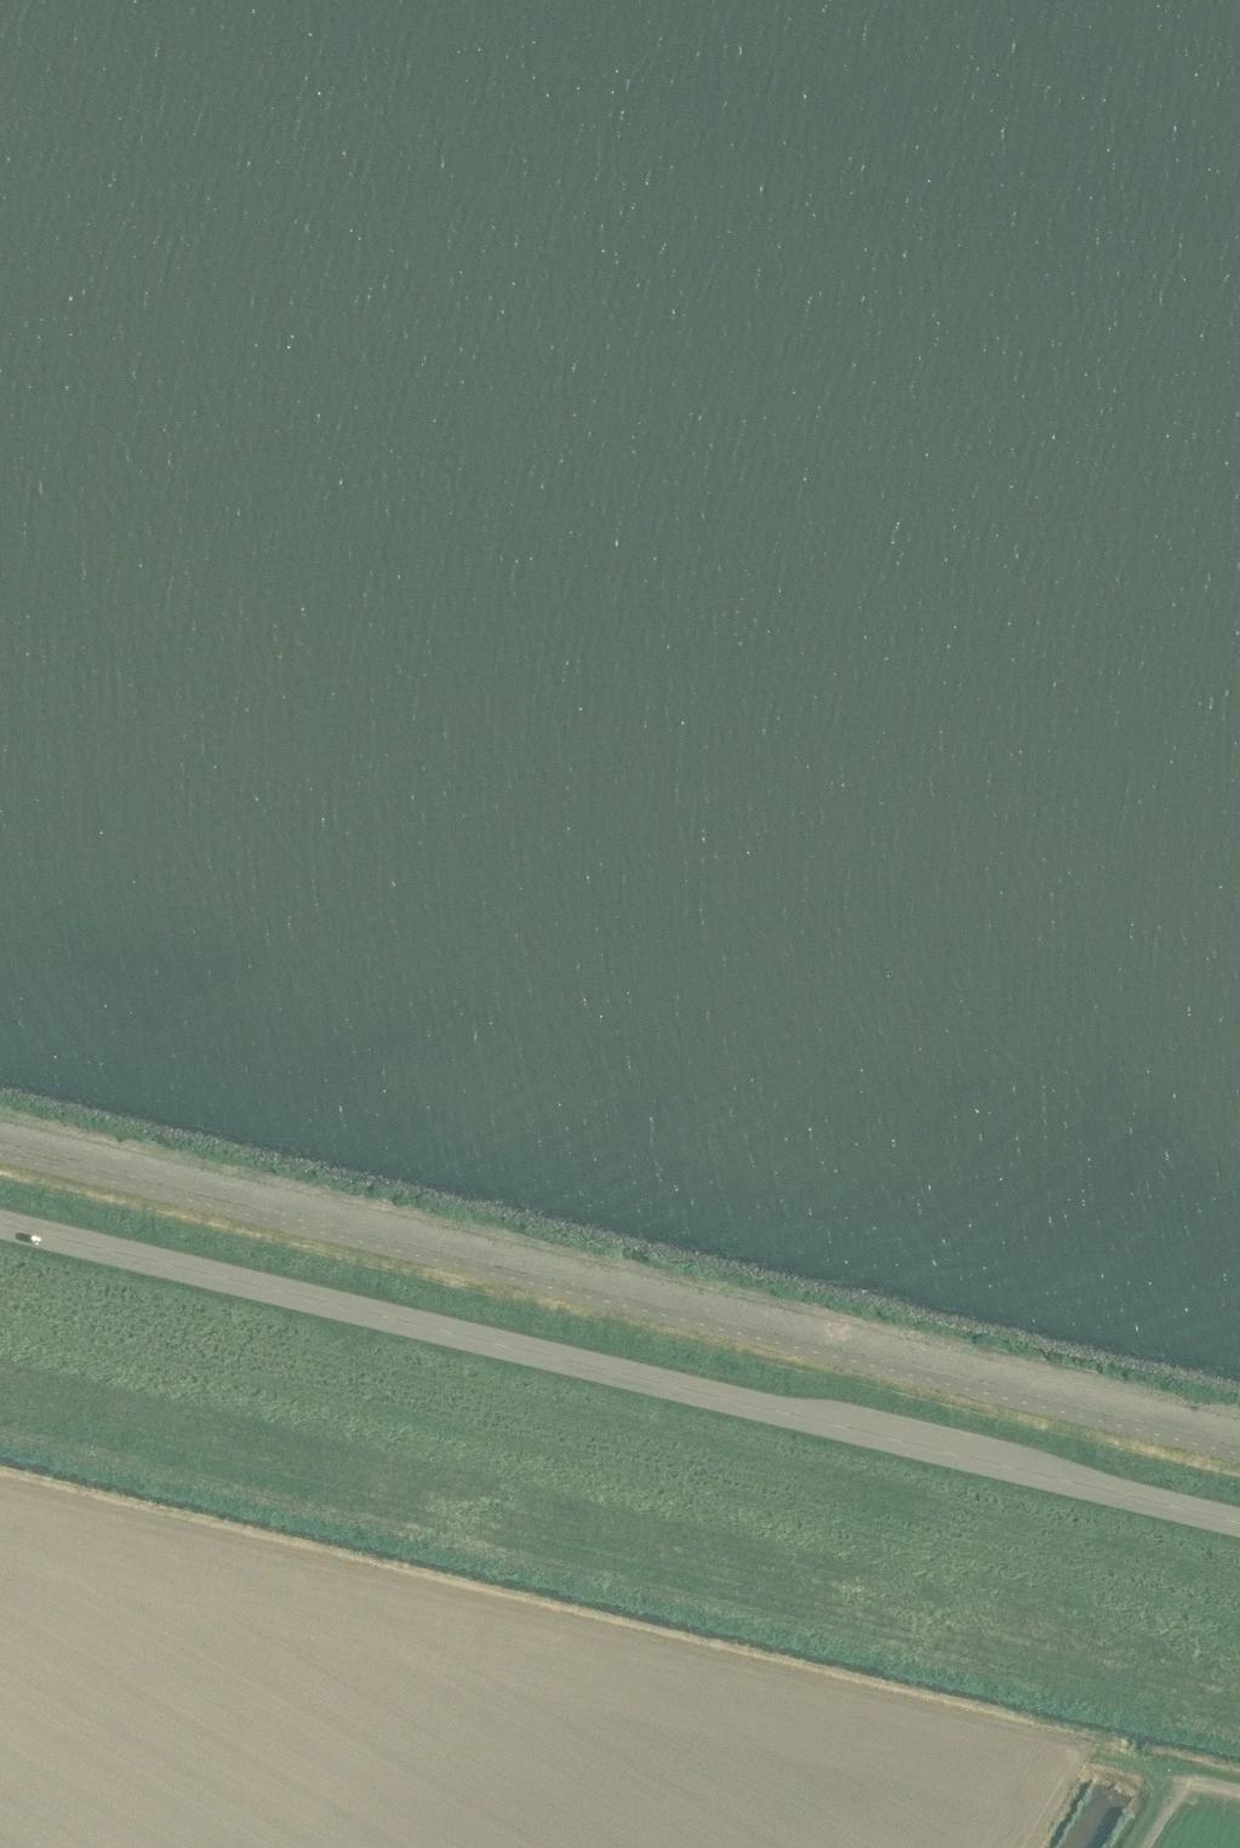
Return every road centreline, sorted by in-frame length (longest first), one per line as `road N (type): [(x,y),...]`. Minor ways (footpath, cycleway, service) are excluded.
road 1 (tertiary): [(1239,1525),(0,1225)]

